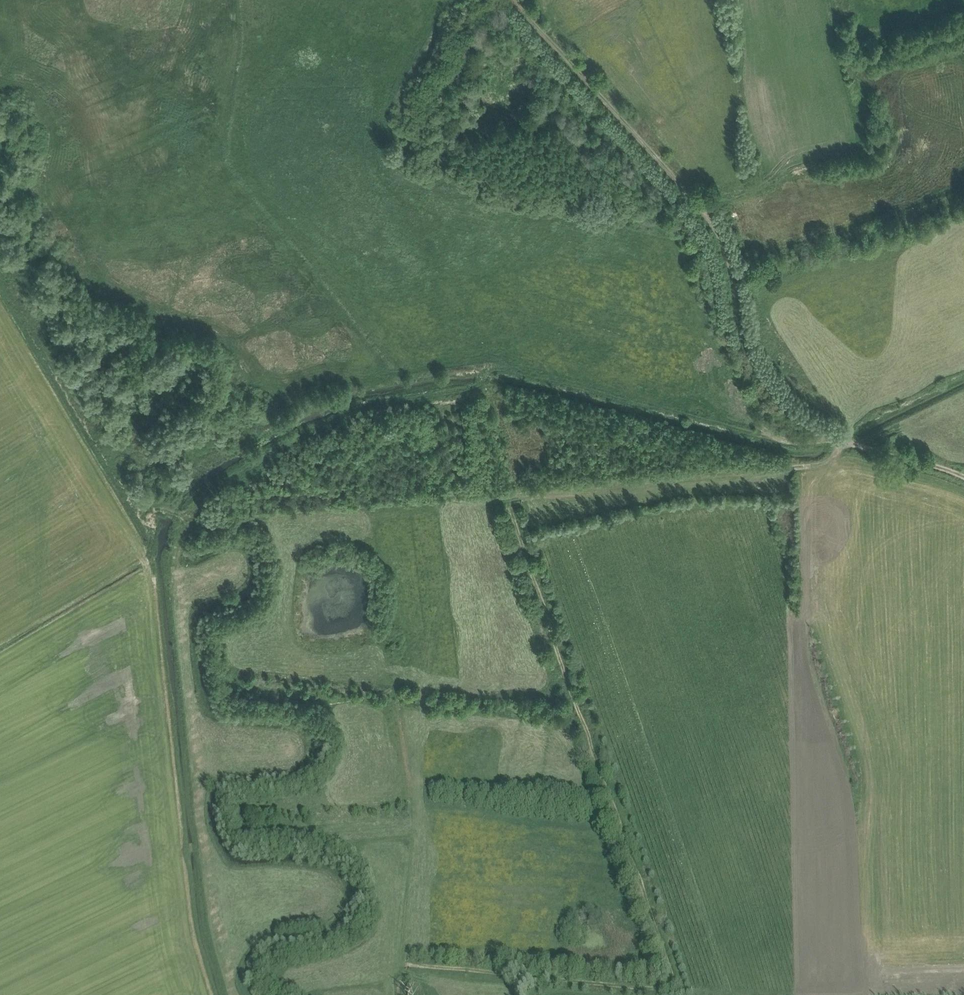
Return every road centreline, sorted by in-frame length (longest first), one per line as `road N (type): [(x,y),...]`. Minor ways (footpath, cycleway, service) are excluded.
road 1 (track): [(963,477),(845,440)]

